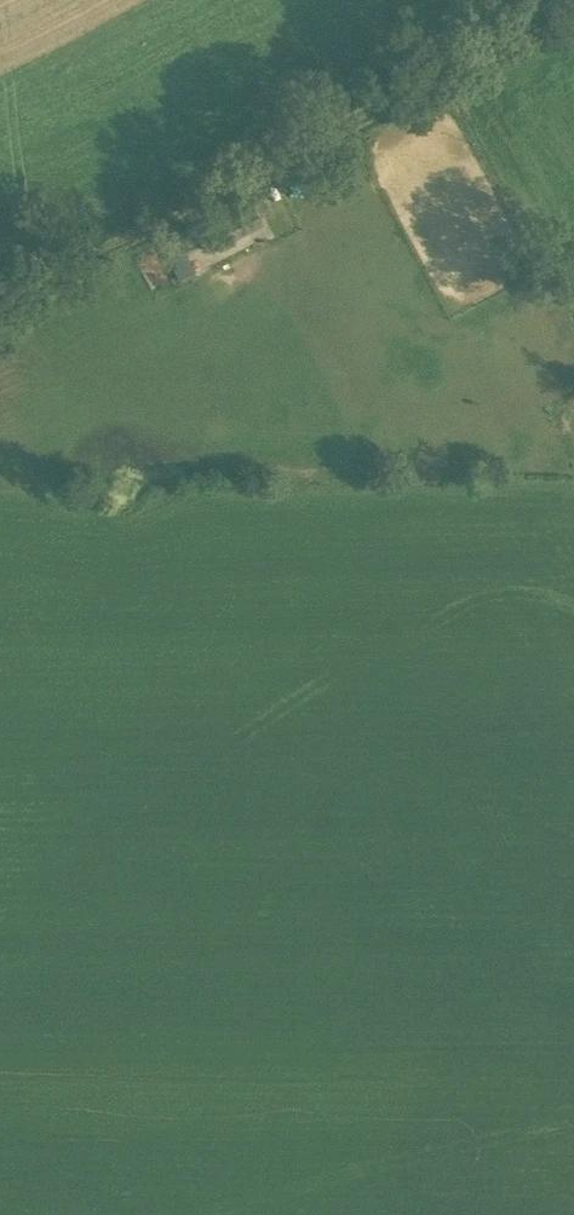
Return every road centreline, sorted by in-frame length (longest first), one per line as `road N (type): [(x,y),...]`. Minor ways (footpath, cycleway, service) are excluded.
road 1 (track): [(203,197),(573,1)]

